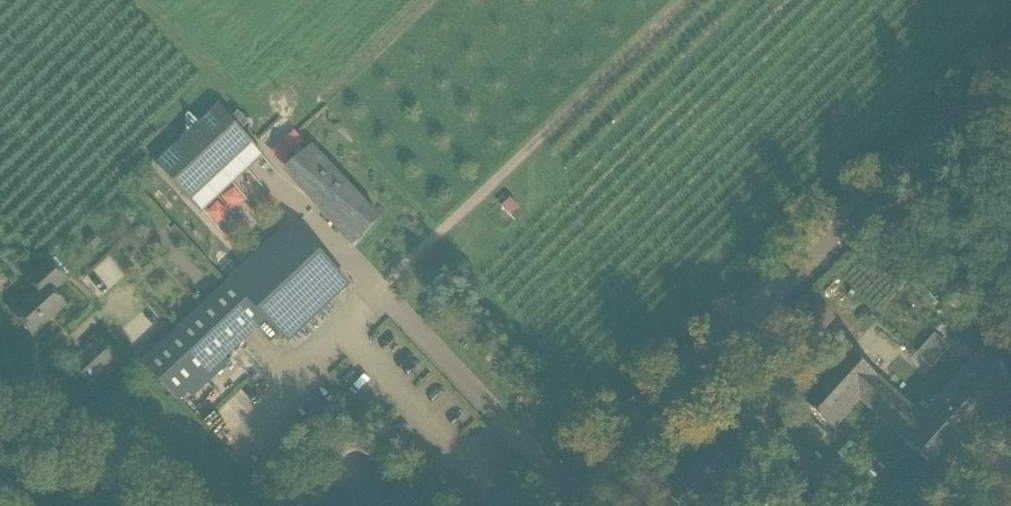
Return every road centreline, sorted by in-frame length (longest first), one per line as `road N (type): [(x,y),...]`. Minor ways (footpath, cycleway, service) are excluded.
road 1 (unclassified): [(1010,66),(696,370)]
road 2 (track): [(381,293),(686,0)]
road 3 (unclassified): [(549,505),(696,370)]
road 4 (unclassified): [(0,422),(147,505)]

